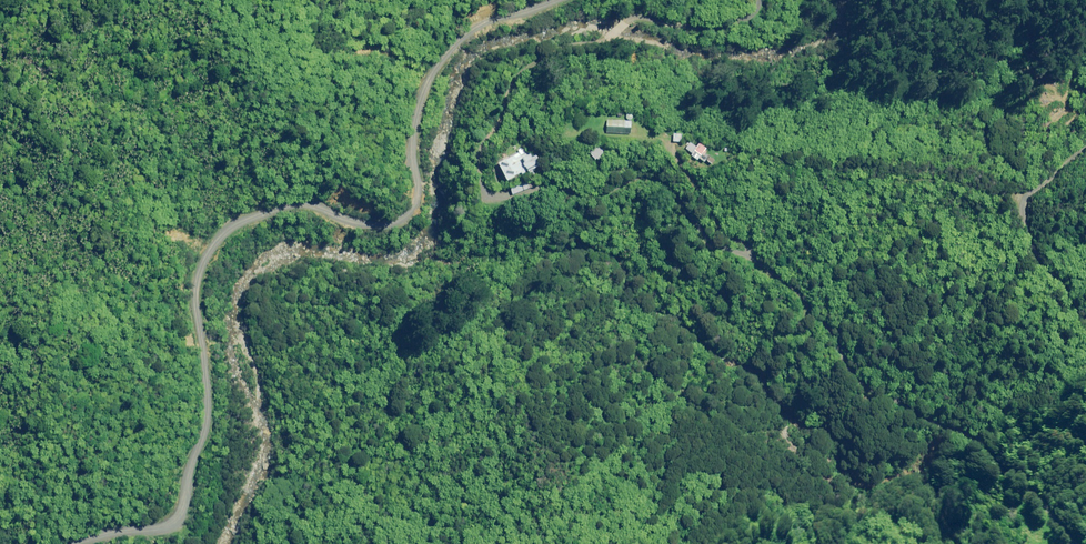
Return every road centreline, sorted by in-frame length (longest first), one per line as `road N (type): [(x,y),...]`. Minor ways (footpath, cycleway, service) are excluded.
road 1 (track): [(627,0),(619,29),(540,58),(515,84),(500,111),(487,193),(522,197),(623,174),(657,187),(717,247),(785,274),(823,311),(839,355),(864,384),(918,417),(967,434),(1033,486),(1071,543)]
road 2 (unclassified): [(80,543),(107,533),(157,532),(180,520),(208,397),(211,288),(231,241),(264,216),(314,199),(366,224),(400,228),(421,211),(428,137),(448,77),(474,41),(570,0)]
road 3 (track): [(1085,312),(1042,274),(1030,195),(1058,159),(1085,148)]
road 4 (track): [(738,255),(750,248),(728,234),(673,152),(642,136)]

